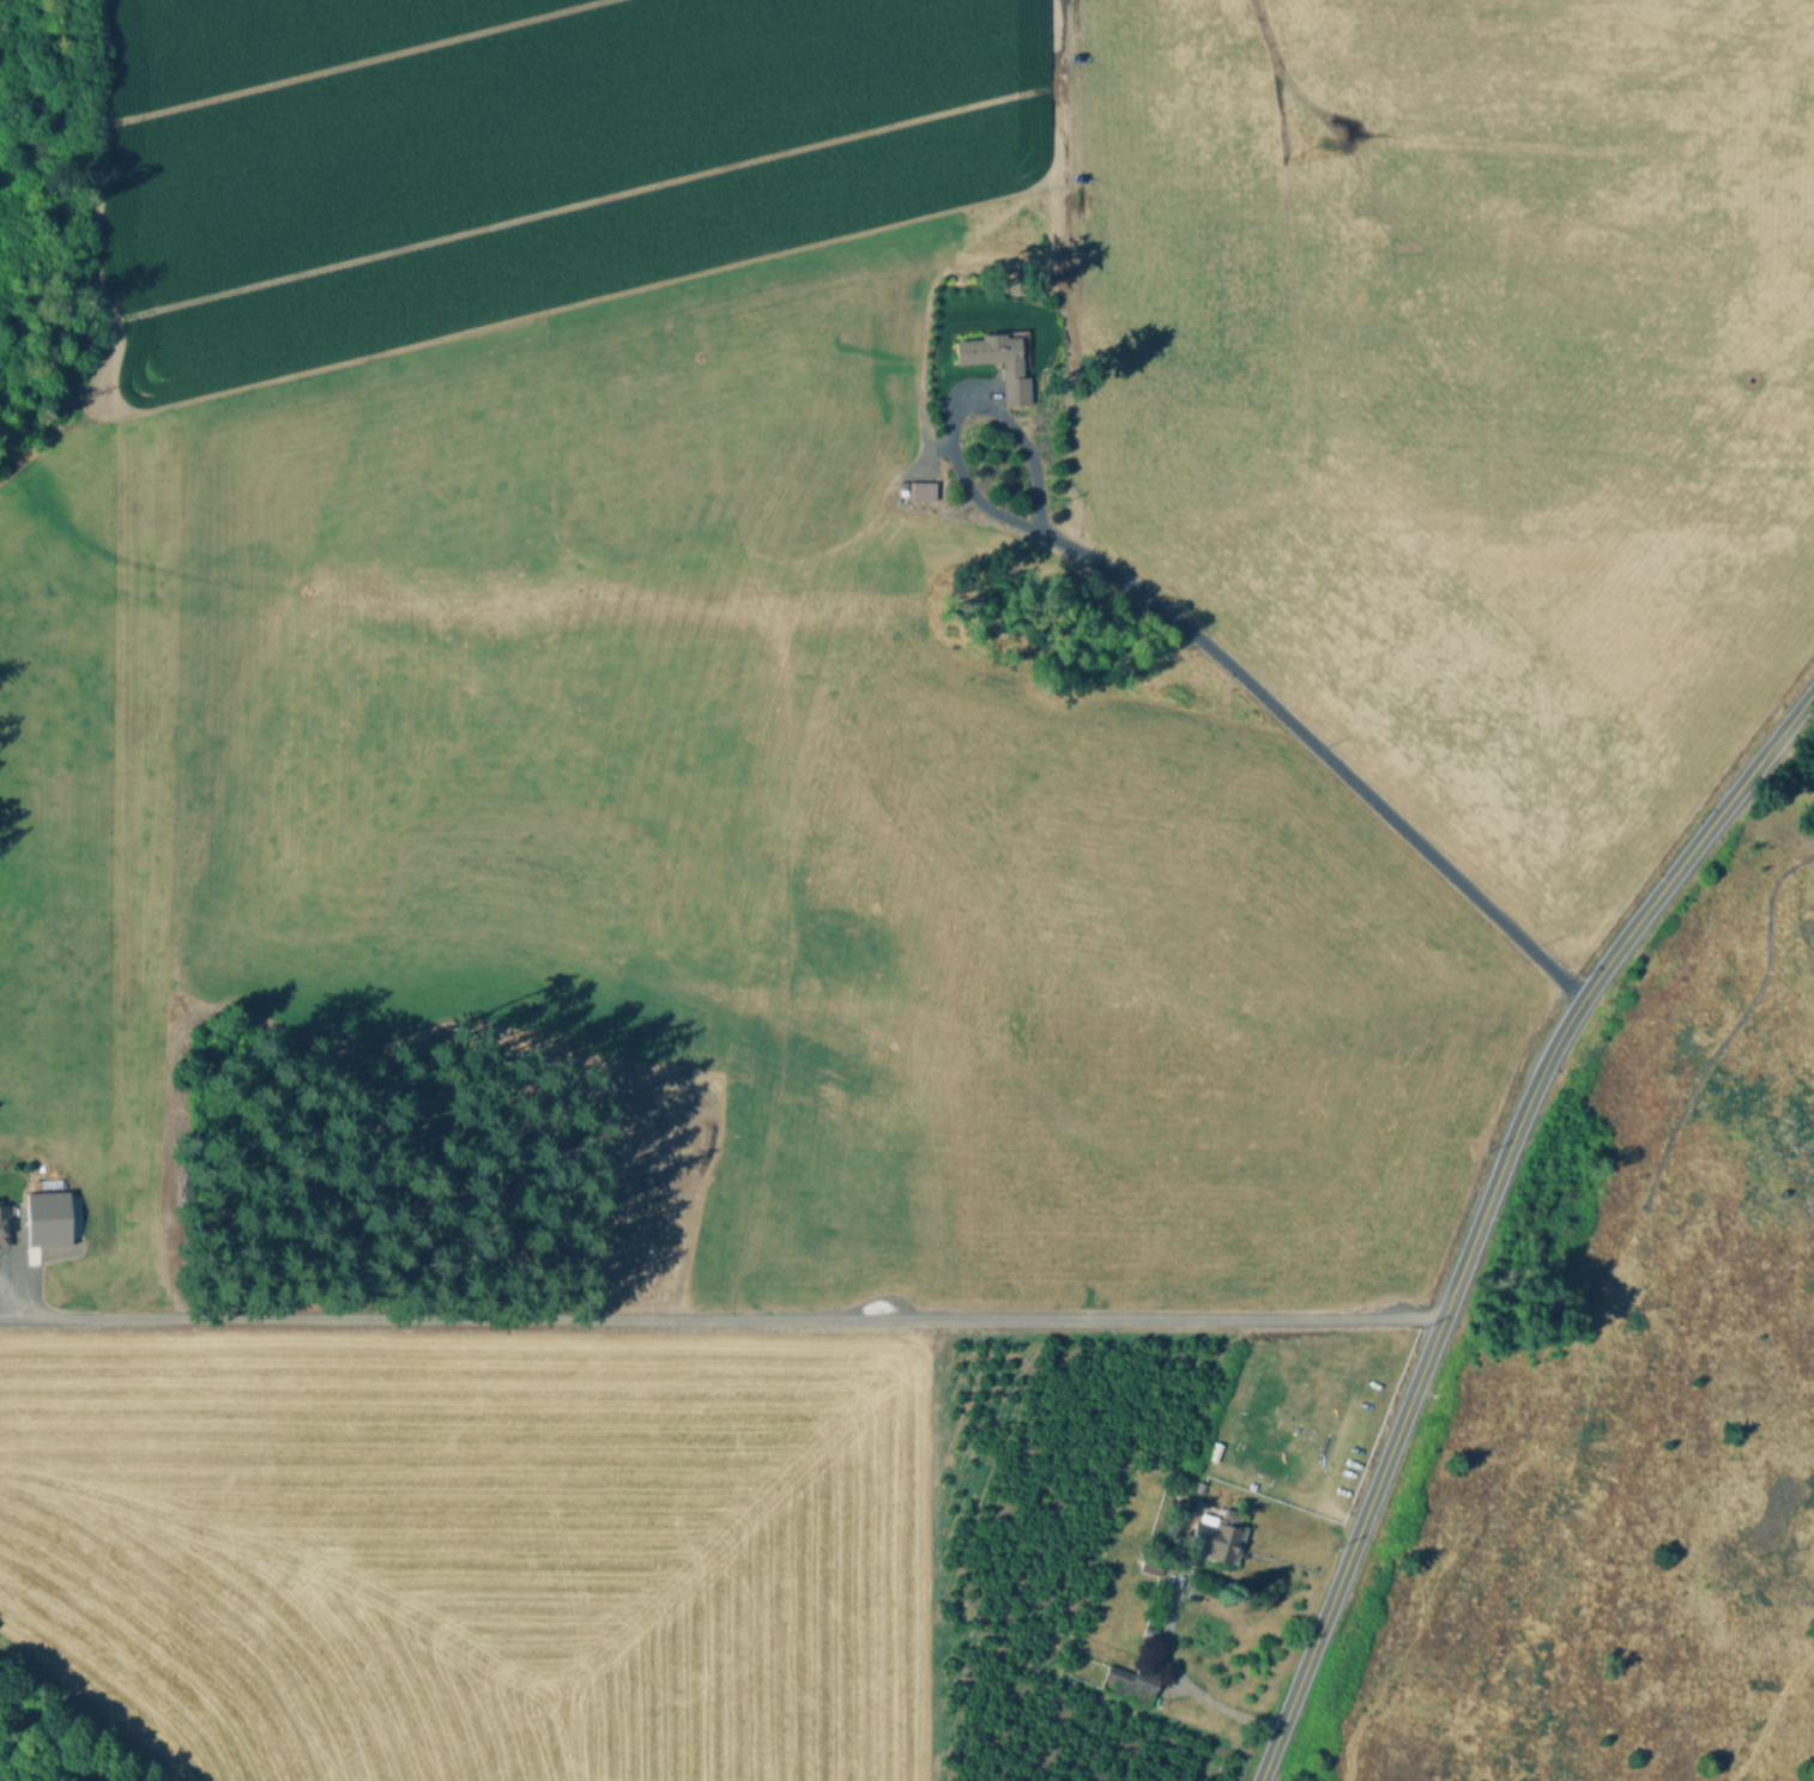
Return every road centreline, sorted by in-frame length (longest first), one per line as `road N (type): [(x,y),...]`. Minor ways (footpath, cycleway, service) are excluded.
road 1 (tertiary): [(1260,1780),(1541,1071),(1616,946),(1813,689)]
road 2 (track): [(1050,0),(1052,181),(951,241),(918,287),(912,386),(925,440),(950,460)]

